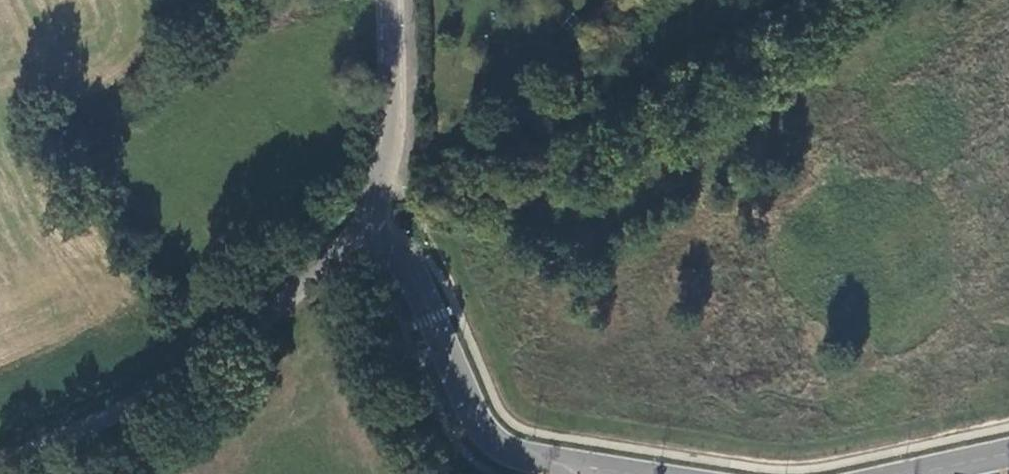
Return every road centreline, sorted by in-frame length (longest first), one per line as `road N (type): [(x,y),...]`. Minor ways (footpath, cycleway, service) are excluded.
road 1 (unclassified): [(0,466),(164,389),(364,228)]
road 2 (residential): [(638,473),(504,453),(477,427),(410,265),(364,228)]
road 3 (unclassified): [(364,228),(389,174),(391,0)]

